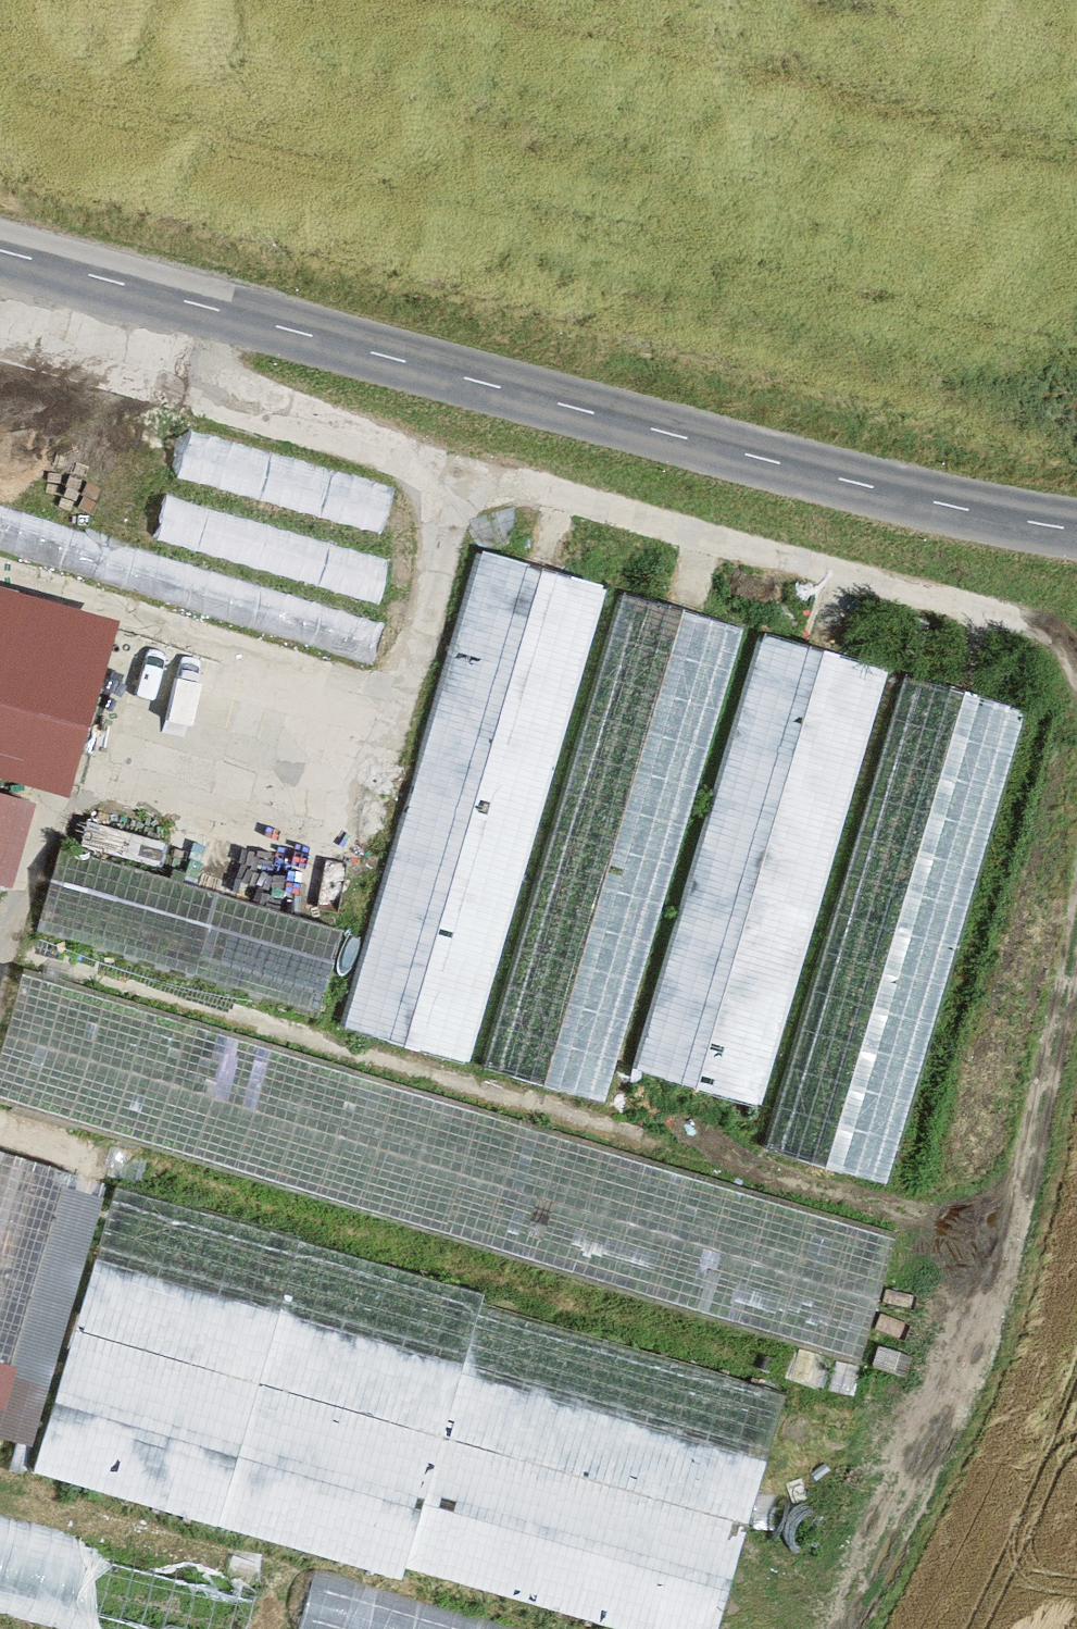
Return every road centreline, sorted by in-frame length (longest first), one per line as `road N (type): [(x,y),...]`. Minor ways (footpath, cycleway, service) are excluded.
road 1 (tertiary): [(0,260),(987,530),(1076,541)]
road 2 (track): [(14,944),(1013,1237)]
road 3 (track): [(1076,695),(1050,632),(459,472),(226,397),(220,320)]
road 4 (track): [(847,1628),(993,1352),(1076,884)]
road 5 (track): [(0,568),(395,686),(459,472)]
road 6 (track): [(55,808),(338,887),(395,686)]
road 7 (track): [(0,793),(55,808),(0,991)]

